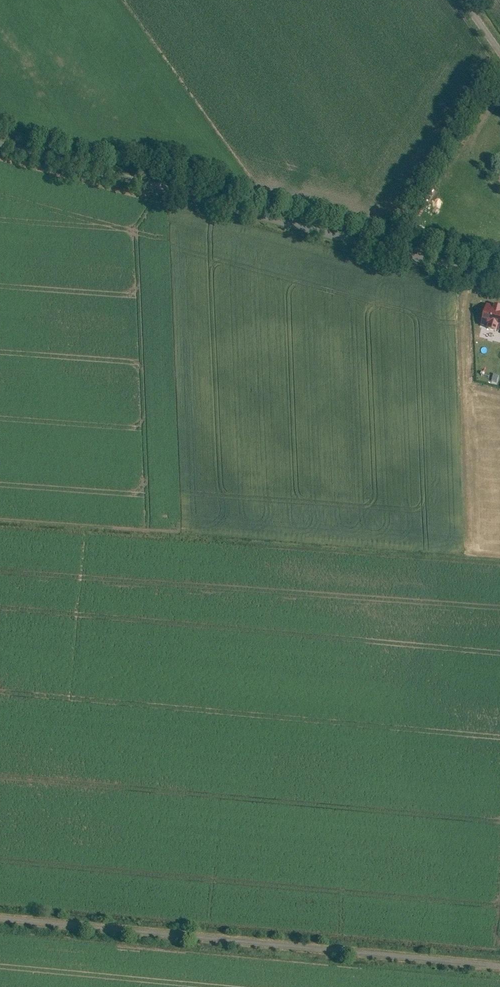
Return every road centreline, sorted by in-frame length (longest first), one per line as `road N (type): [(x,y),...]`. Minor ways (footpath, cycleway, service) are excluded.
road 1 (unclassified): [(0,145),(499,279)]
road 2 (unclassified): [(499,962),(0,915)]

